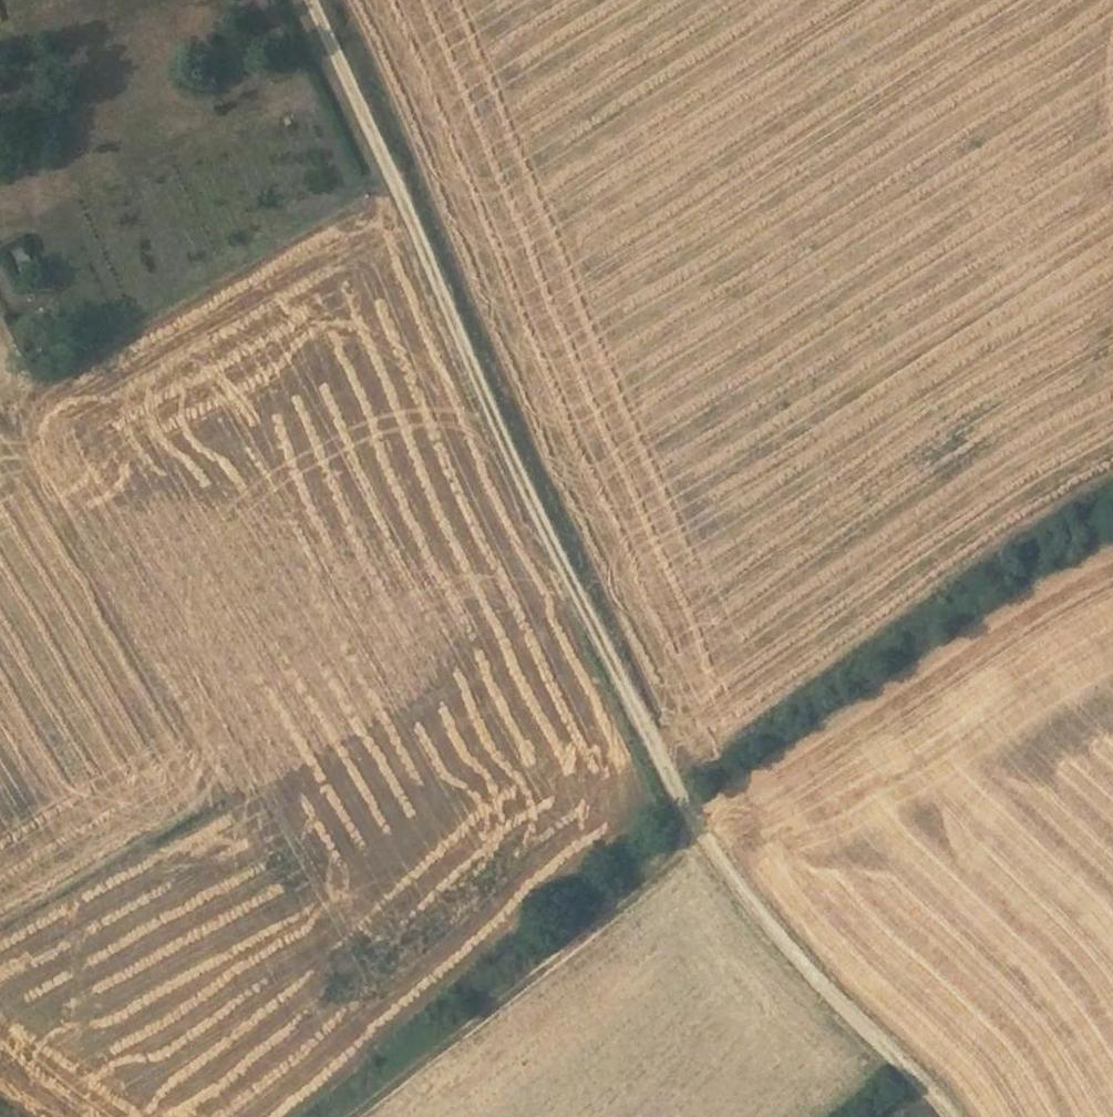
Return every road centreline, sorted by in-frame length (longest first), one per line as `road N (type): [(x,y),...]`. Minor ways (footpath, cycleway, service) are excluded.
road 1 (track): [(939,1116),(719,871),(632,725),(294,0)]

